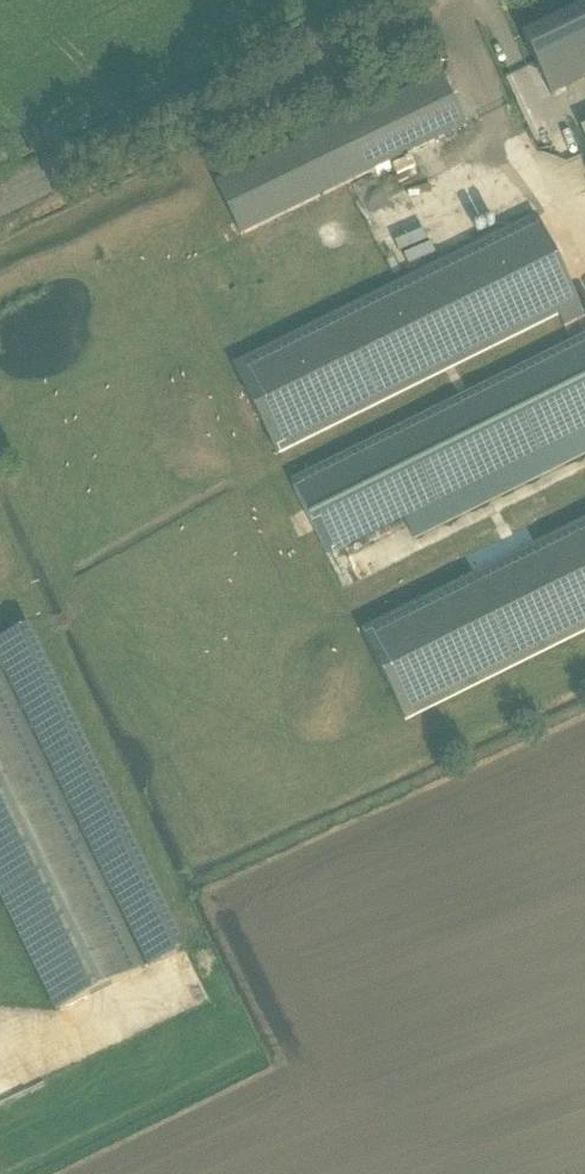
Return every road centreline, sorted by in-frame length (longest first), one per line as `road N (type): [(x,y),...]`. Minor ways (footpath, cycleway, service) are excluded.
road 1 (unclassified): [(0,205),(427,0)]

